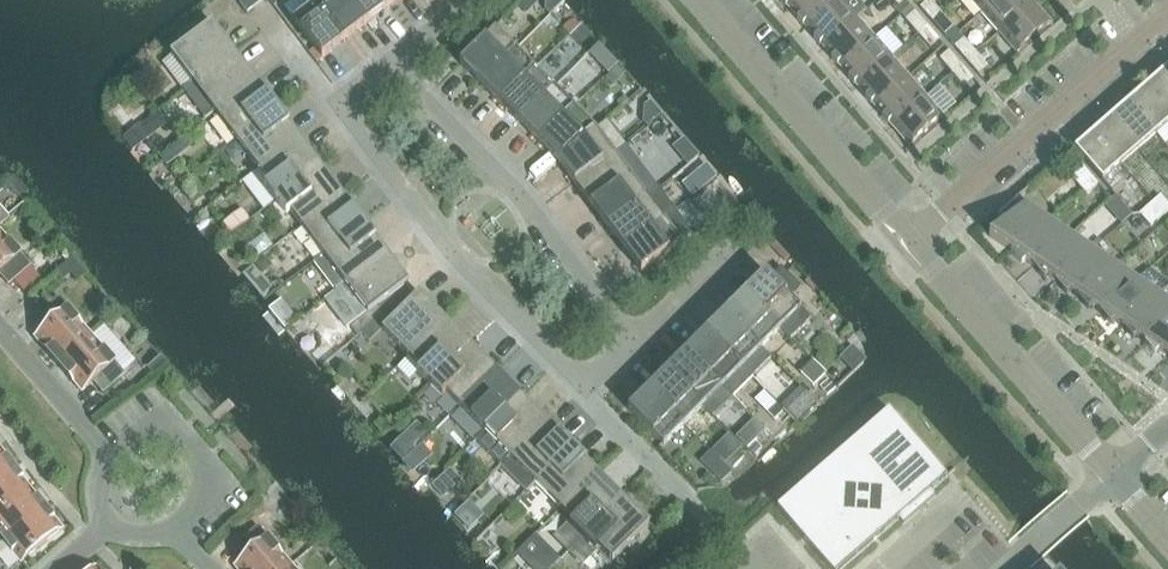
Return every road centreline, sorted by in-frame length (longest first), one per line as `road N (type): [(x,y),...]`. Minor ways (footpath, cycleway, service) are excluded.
road 1 (residential): [(334,109),(526,341),(586,394),(644,340)]
road 2 (residential): [(644,340),(392,67)]
road 3 (residential): [(913,239),(705,0)]
road 4 (residential): [(1114,470),(913,239)]
road 5 (residential): [(913,239),(1138,43)]
road 6 (residential): [(103,451),(119,439),(156,433),(189,452),(199,469),(199,507),(174,537)]
road 7 (residential): [(103,451),(0,336)]

